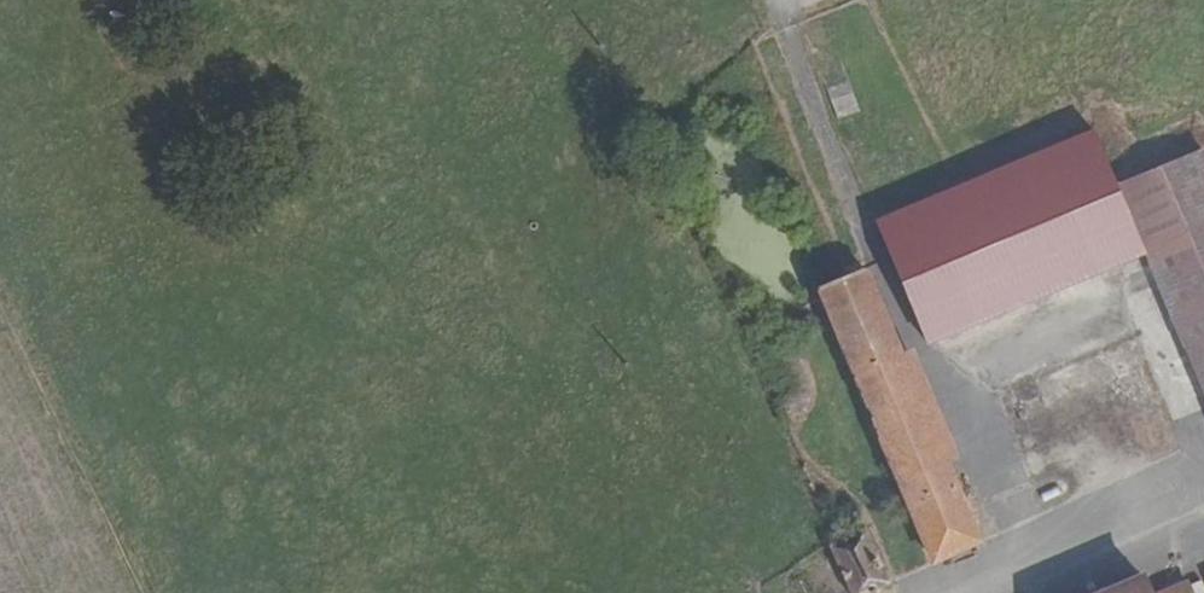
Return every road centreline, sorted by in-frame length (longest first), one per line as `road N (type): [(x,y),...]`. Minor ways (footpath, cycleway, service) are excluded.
road 1 (track): [(1019,592),(845,204),(777,2)]
road 2 (unclassified): [(1016,592),(1193,509)]

